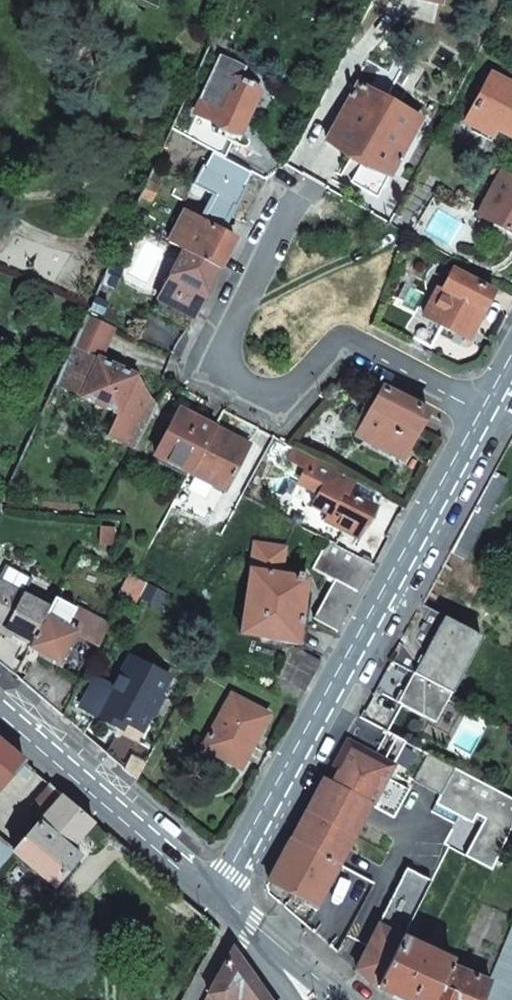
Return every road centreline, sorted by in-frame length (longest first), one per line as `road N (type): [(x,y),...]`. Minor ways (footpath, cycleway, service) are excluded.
road 1 (unclassified): [(486,416),(216,904)]
road 2 (residential): [(291,206),(218,363),(280,397),(341,345),(486,416)]
road 3 (unclassified): [(0,716),(216,904)]

